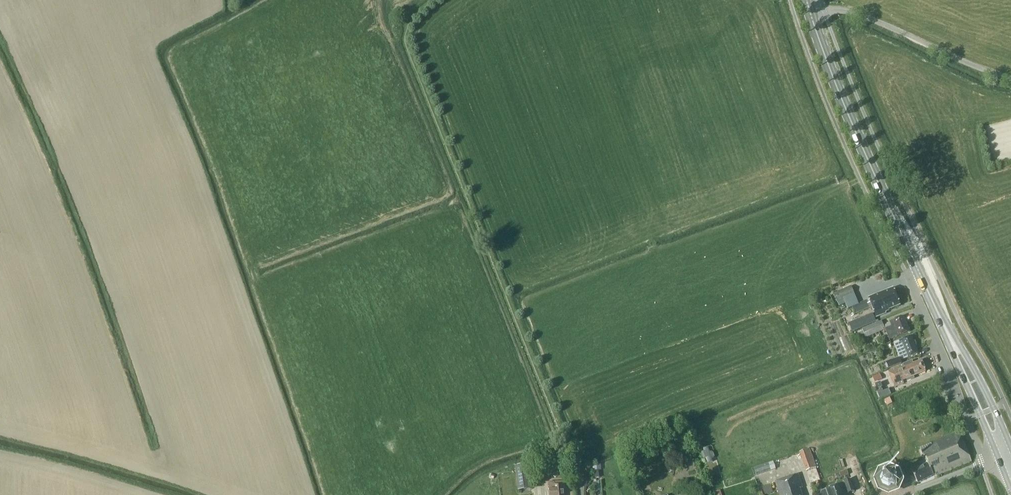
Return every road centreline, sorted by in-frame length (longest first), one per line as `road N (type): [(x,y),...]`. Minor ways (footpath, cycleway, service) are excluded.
road 1 (track): [(430,0),(405,24),(406,51),(580,479)]
road 2 (primary): [(920,274),(808,3)]
road 3 (unclassified): [(910,282),(967,420)]
road 4 (primary): [(942,320),(999,458)]
road 5 (primary): [(1010,444),(942,320)]

